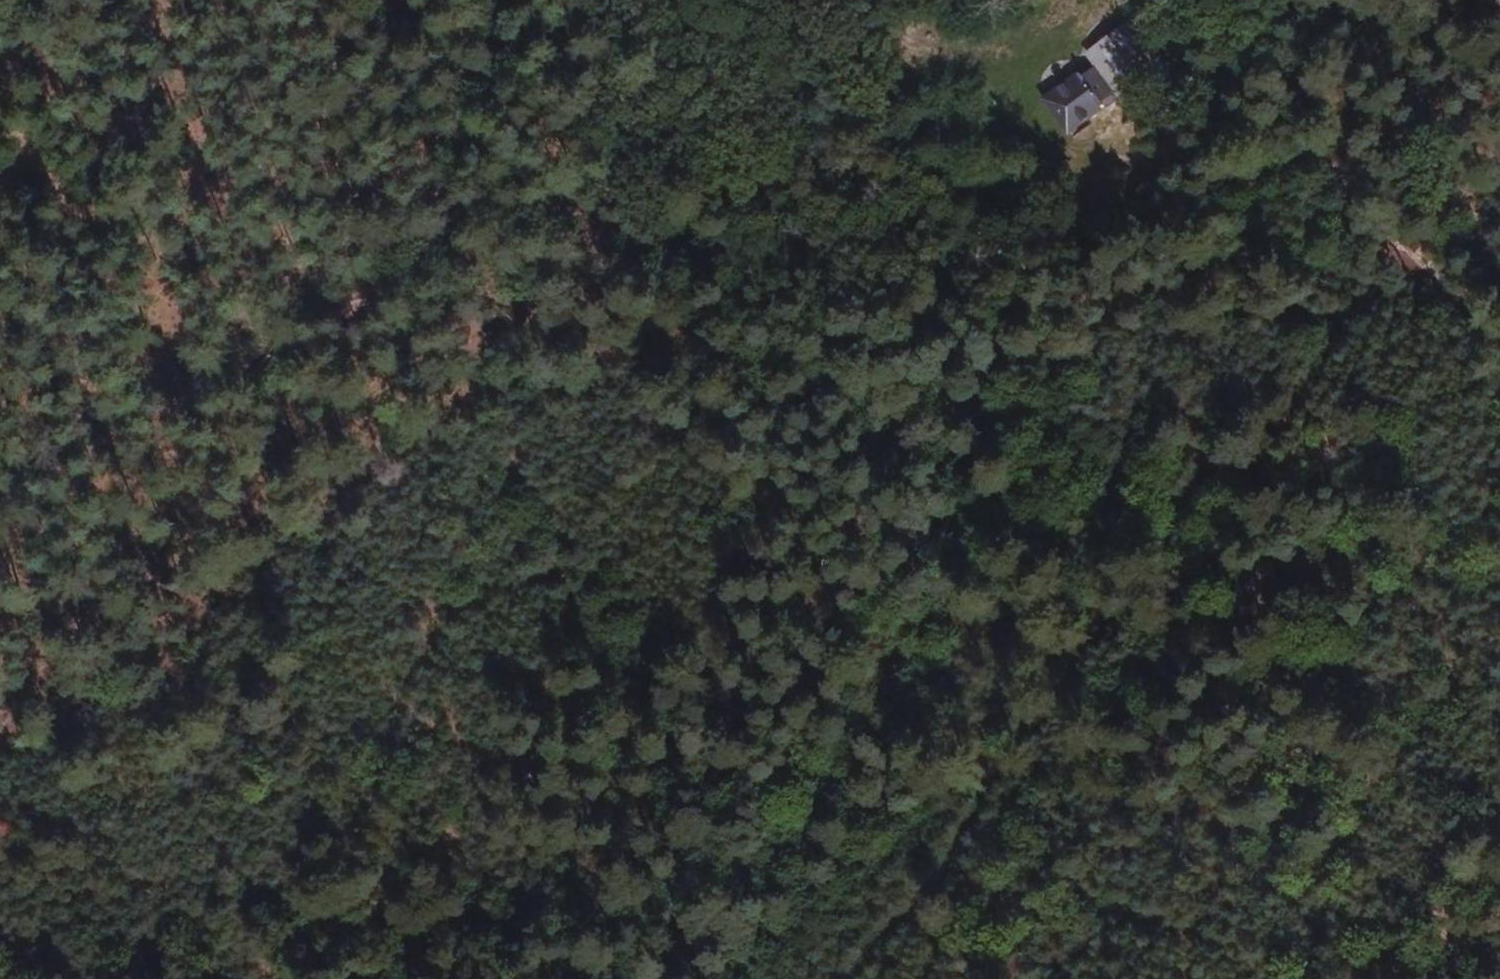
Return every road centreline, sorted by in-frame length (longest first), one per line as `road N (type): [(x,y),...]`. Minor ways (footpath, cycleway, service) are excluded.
road 1 (track): [(1499,330),(1394,228),(1253,68),(1168,0)]

